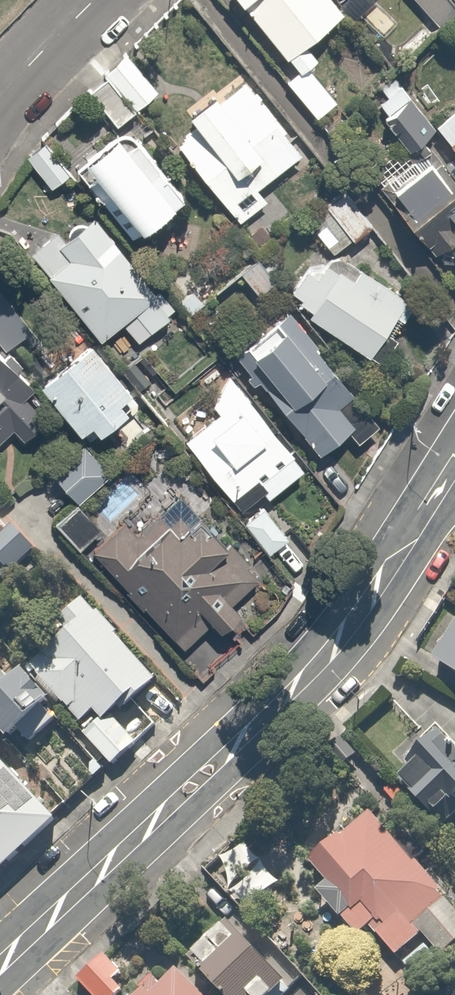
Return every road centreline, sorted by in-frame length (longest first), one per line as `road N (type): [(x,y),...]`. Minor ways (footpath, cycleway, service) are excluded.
road 1 (secondary): [(454,463),(340,642),(20,952)]
road 2 (residential): [(0,100),(96,0)]

